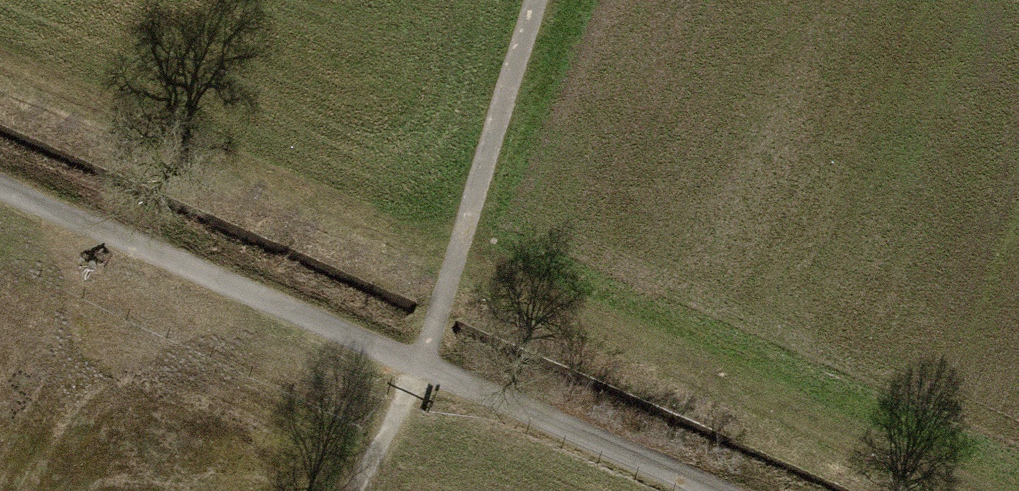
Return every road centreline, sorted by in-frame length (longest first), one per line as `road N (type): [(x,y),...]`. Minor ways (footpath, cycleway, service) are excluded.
road 1 (track): [(427,359),(0,182)]
road 2 (track): [(427,359),(540,0)]
road 3 (track): [(731,490),(427,359)]
road 4 (track): [(353,490),(427,359)]

